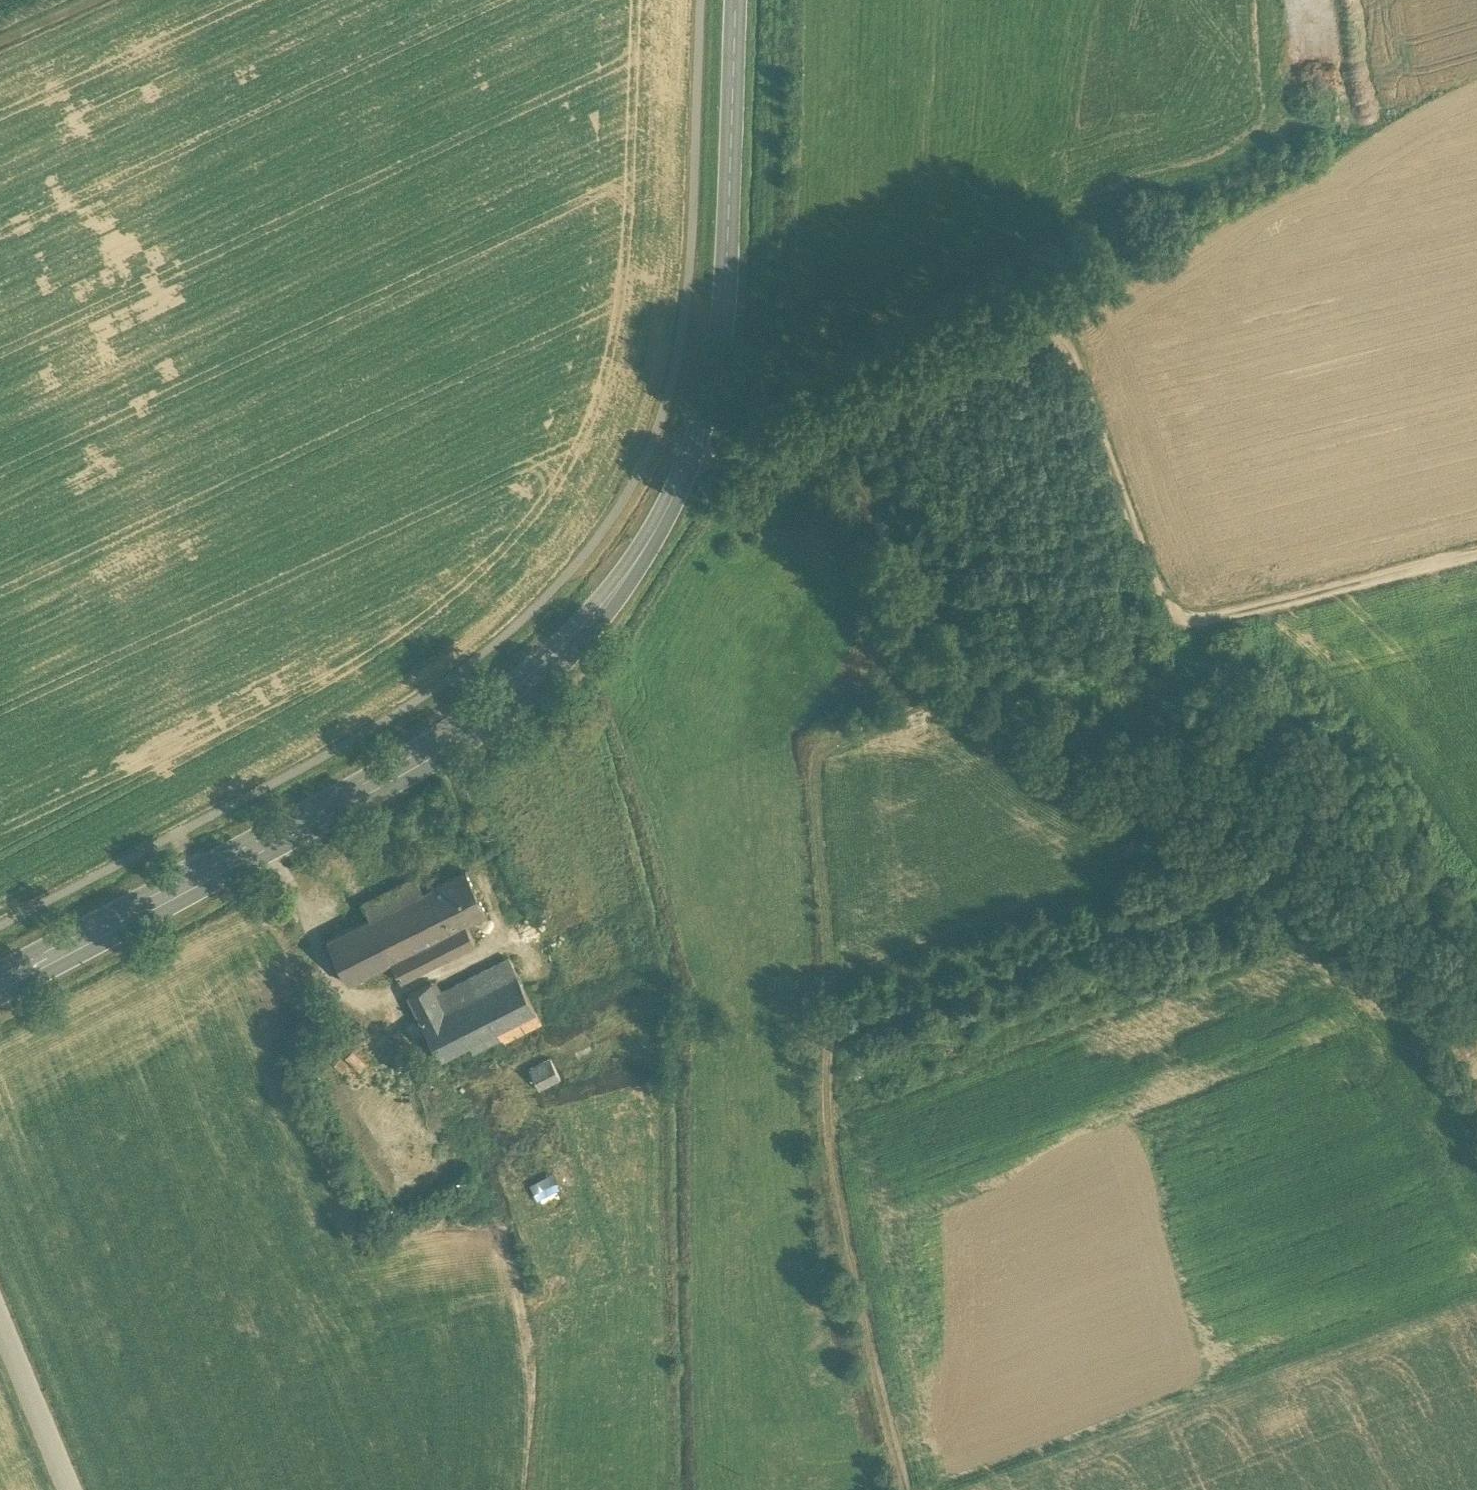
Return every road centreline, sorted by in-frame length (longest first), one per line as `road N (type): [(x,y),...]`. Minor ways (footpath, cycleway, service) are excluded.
road 1 (secondary): [(736,0),(722,330),(680,487),(604,606),(512,695),(446,740),(0,985)]
road 2 (track): [(699,427),(823,427),(1036,325),(1060,329),(1079,355),(1166,587),(1191,611),(1235,614),(1476,553)]
road 3 (unclassified): [(72,1489),(0,1321)]

